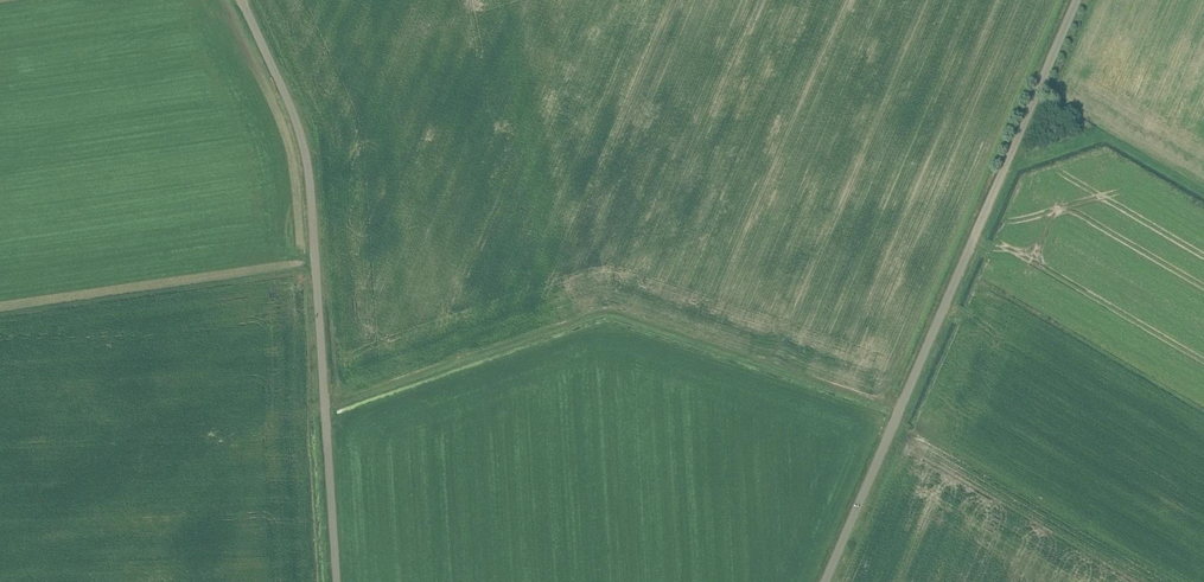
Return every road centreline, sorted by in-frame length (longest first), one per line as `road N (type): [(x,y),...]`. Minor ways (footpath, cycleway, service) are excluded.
road 1 (unclassified): [(823,581),(1076,0)]
road 2 (unclassified): [(336,581),(307,168),(241,0)]

